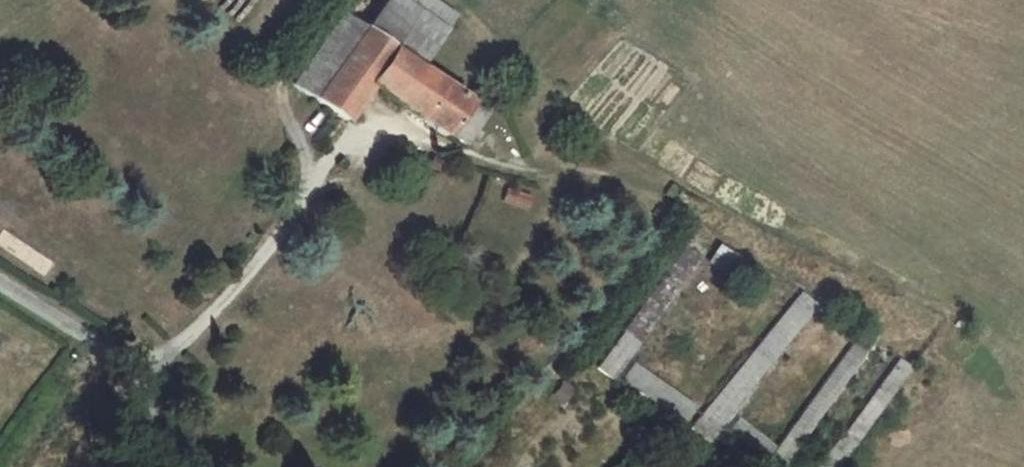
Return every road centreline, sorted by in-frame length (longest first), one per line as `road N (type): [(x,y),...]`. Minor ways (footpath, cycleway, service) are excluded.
road 1 (track): [(664,206),(605,176),(463,155),(414,132),(359,132),(180,347),(140,365),(176,466)]
road 2 (track): [(308,195),(310,158),(281,92),(348,0)]
road 3 (unclassified): [(140,365),(0,283)]

